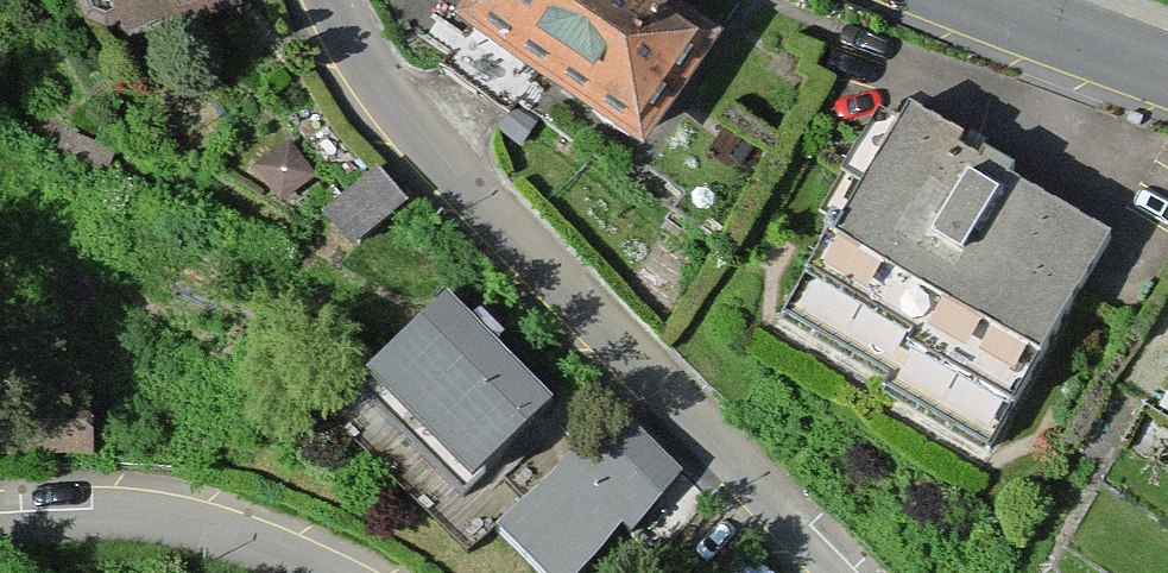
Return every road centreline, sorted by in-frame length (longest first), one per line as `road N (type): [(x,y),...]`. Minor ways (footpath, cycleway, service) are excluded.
road 1 (residential): [(328,0),(355,62),(461,184),(845,572)]
road 2 (residential): [(314,572),(261,546),(136,520),(0,522)]
road 3 (residential): [(963,0),(1167,75)]

